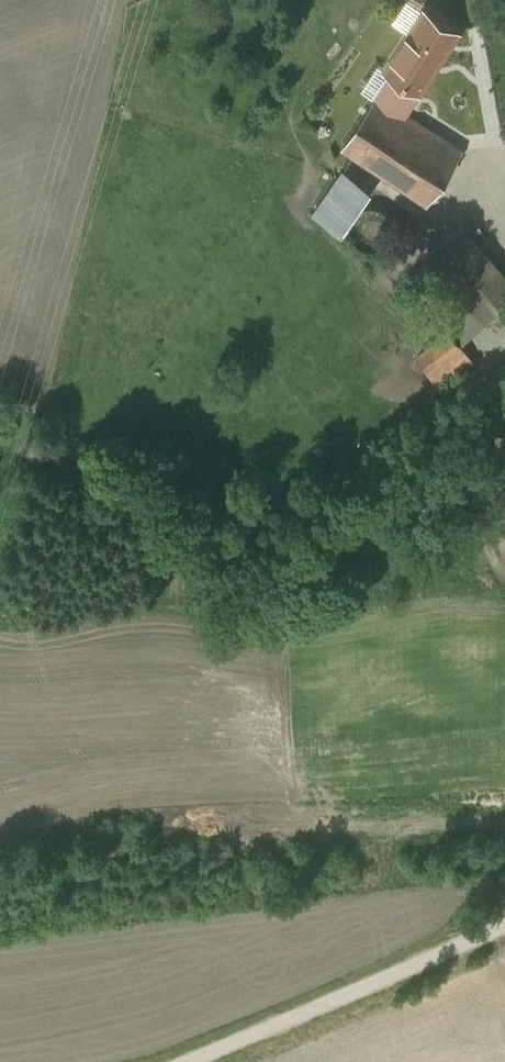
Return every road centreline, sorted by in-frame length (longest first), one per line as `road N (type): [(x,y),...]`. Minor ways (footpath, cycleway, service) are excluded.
road 1 (track): [(0,823),(210,798),(235,824),(258,831),(504,832)]
road 2 (track): [(186,1061),(504,923)]

